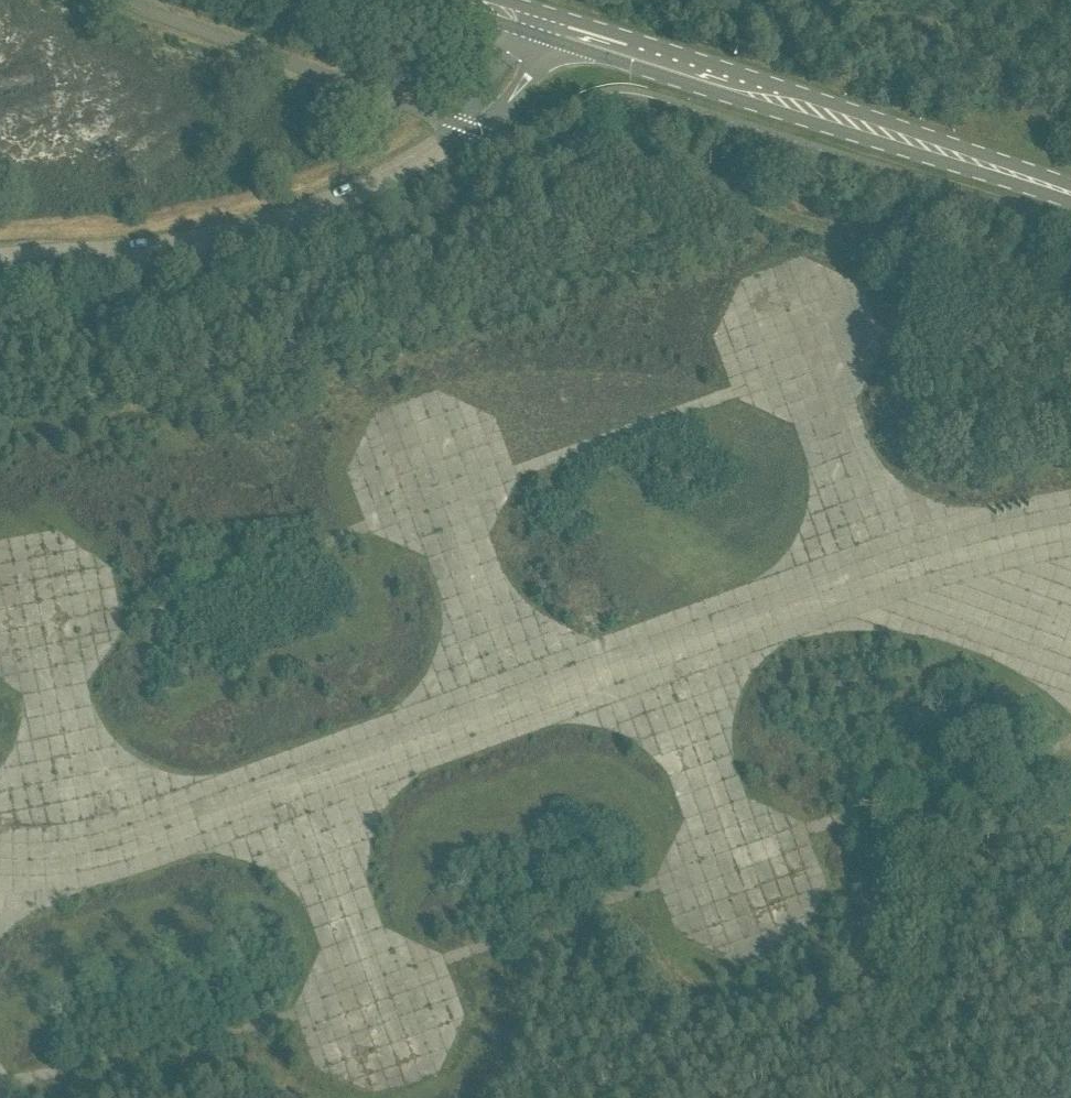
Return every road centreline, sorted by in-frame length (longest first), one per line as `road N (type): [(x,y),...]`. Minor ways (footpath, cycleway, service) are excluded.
road 1 (unclassified): [(0,270),(159,260),(318,216),(473,131),(539,30)]
road 2 (secondary): [(1070,201),(539,30)]

